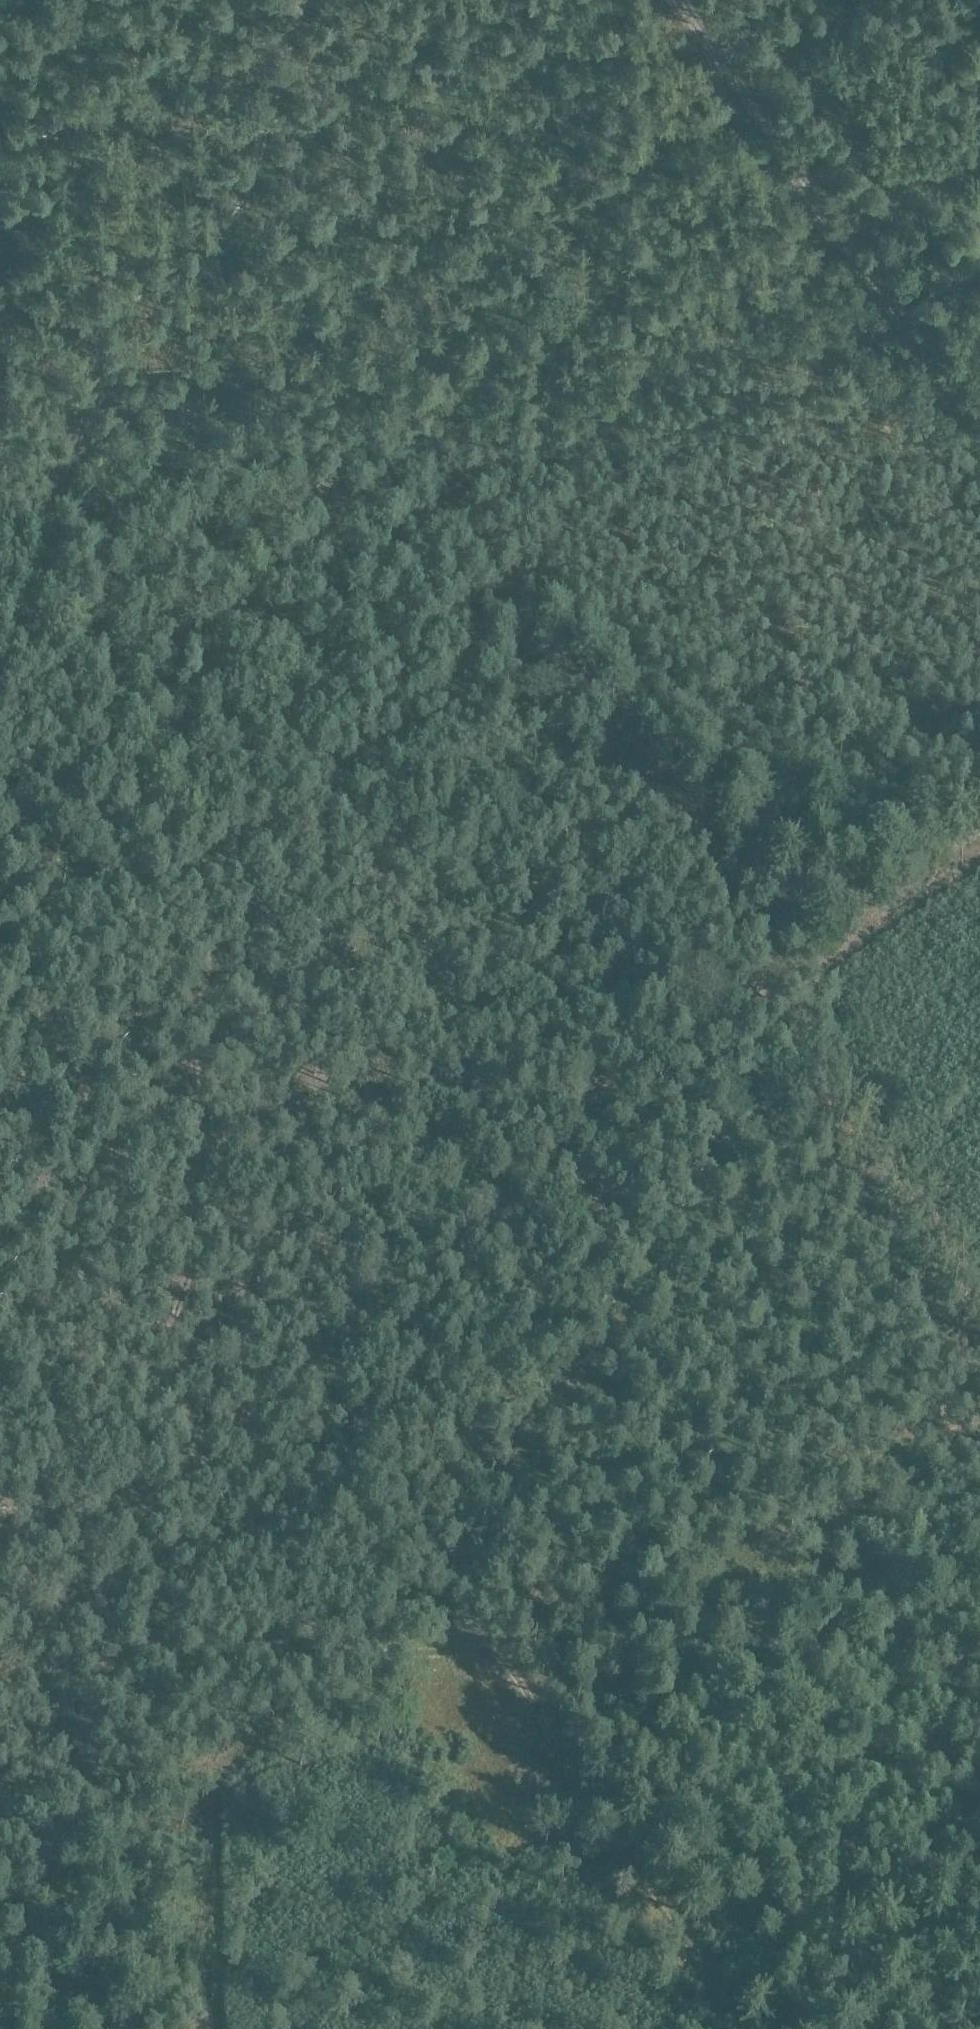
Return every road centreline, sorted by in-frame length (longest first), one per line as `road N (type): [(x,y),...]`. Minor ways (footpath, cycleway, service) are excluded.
road 1 (track): [(309,0),(256,167),(225,218),(127,302),(96,346),(53,498),(45,585),(60,614),(98,658),(148,752),(240,847),(243,869),(195,1016),(189,1250),(175,1342),(259,1470),(263,1552),(308,1633),(360,1657),(453,1638),(480,1661),(687,1942),(731,2028)]
road 2 (track): [(979,441),(668,0)]

